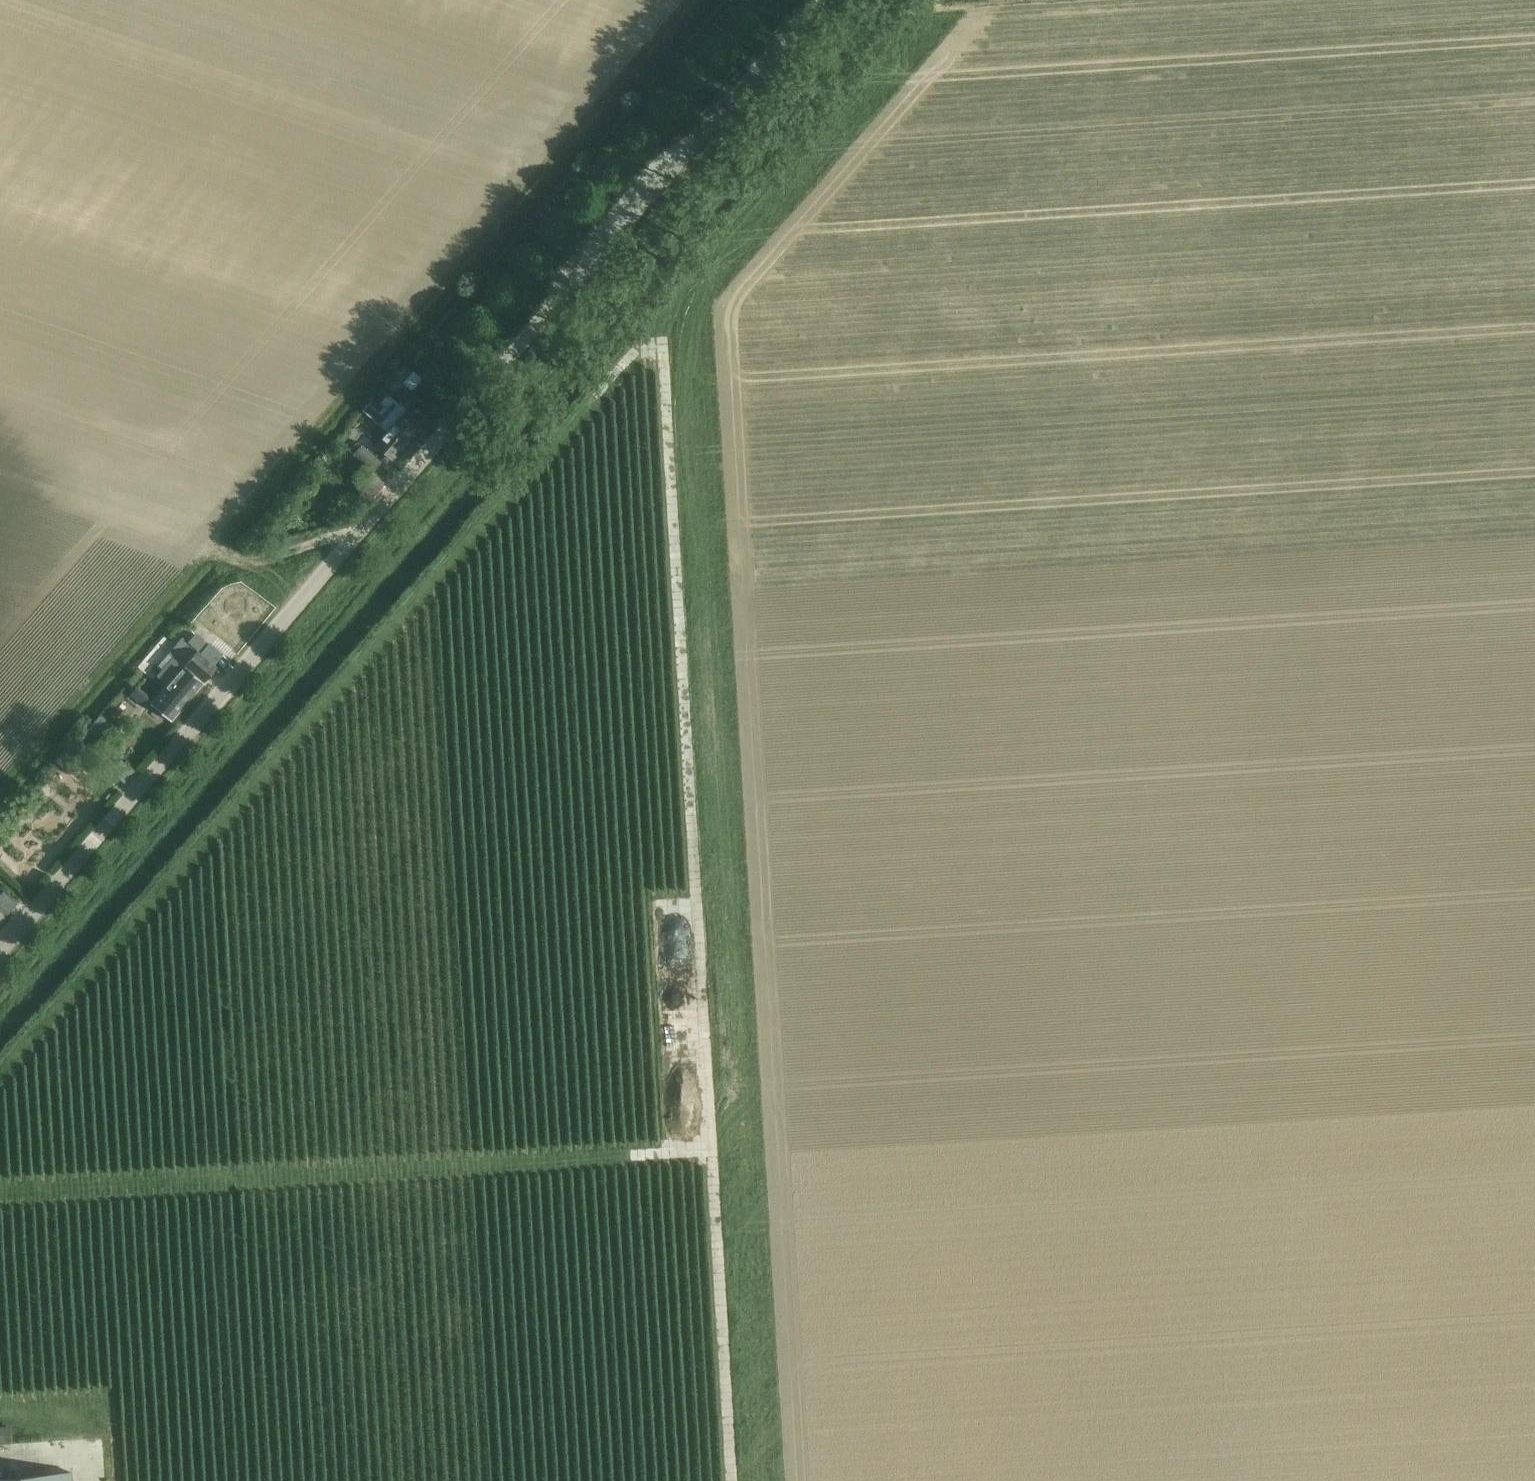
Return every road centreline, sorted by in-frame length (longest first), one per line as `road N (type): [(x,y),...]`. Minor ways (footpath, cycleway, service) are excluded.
road 1 (unclassified): [(0,943),(823,0)]
road 2 (track): [(597,393),(634,352),(653,350),(661,358),(730,1480)]

